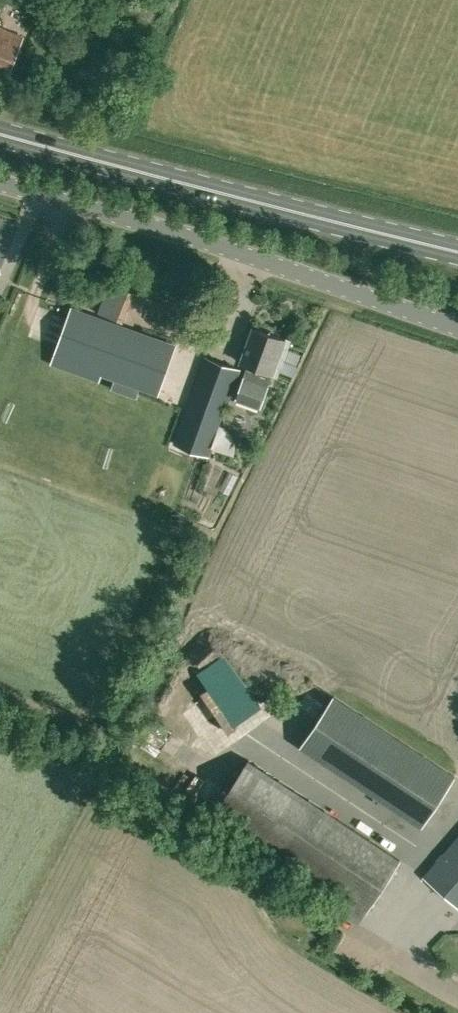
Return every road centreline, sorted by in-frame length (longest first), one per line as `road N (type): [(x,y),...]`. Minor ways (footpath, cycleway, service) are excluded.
road 1 (unclassified): [(457,329),(0,180)]
road 2 (primary): [(457,247),(0,131)]

